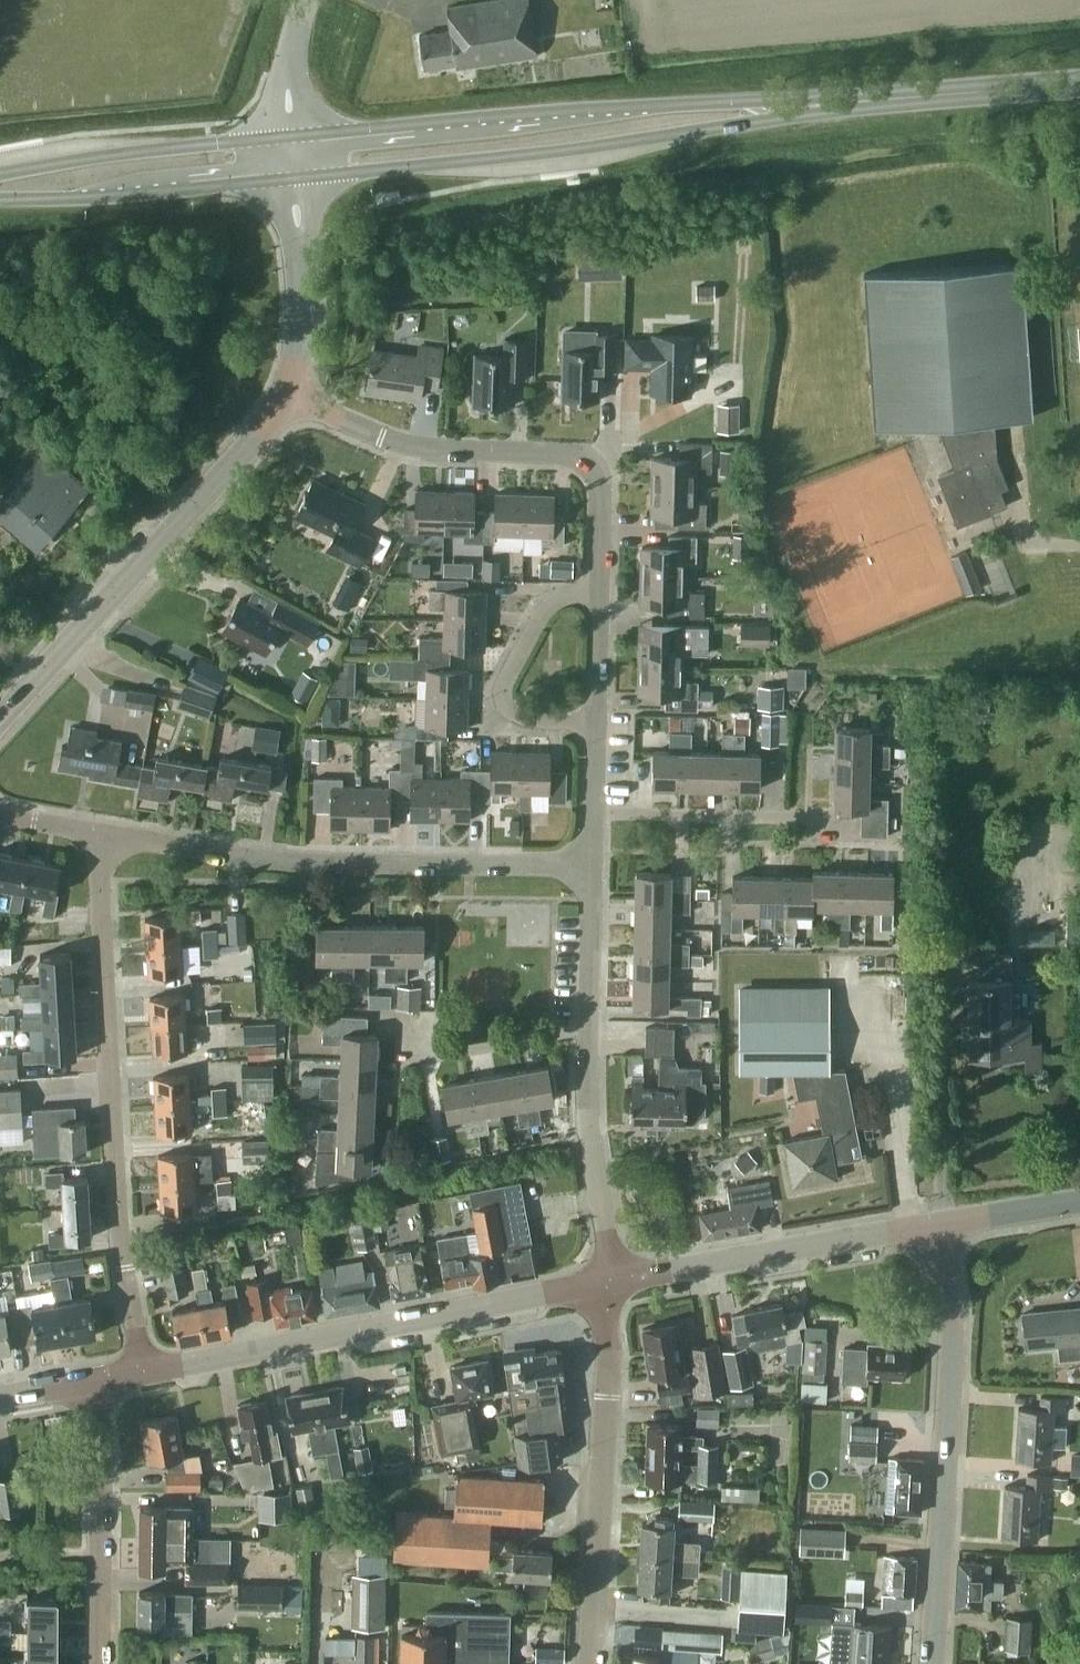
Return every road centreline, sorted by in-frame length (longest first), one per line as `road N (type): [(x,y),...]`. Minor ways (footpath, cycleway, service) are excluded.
road 1 (residential): [(144,1372),(120,1239),(102,834)]
road 2 (primary): [(825,104),(636,106),(292,136)]
road 3 (primary): [(297,178),(586,148),(825,104)]
road 4 (residential): [(592,864),(265,857),(102,834)]
road 5 (tertiary): [(144,1372),(613,1280)]
road 6 (residential): [(600,594),(602,476),(591,460),(401,445),(293,397)]
road 7 (residential): [(932,1663),(952,1339),(937,1226)]
road 8 (tertiary): [(0,715),(293,397)]
road 9 (residential): [(591,1663),(613,1280)]
road 10 (tertiary): [(613,1280),(937,1226)]
road 11 (primary): [(0,199),(297,178)]
road 12 (primary): [(292,136),(0,173)]
road 13 (residential): [(98,1663),(99,1450),(92,1382)]
road 14 (residential): [(596,721),(526,719),(503,697),(541,611),(565,597),(600,594)]
road 15 (residential): [(613,1280),(587,1118),(588,1027)]
road 16 (primary): [(825,104),(1079,86)]
road 17 (tertiary): [(293,397),(306,329),(297,178)]
road 18 (residential): [(588,1027),(432,1055),(414,1033)]
road 19 (residential): [(588,1027),(592,864)]
road 20 (tertiary): [(937,1226),(1079,1202)]
road 21 (residential): [(592,864),(596,721)]
road 22 (unclassified): [(292,136),(292,52),(306,0)]
road 23 (residential): [(596,721),(600,594)]

